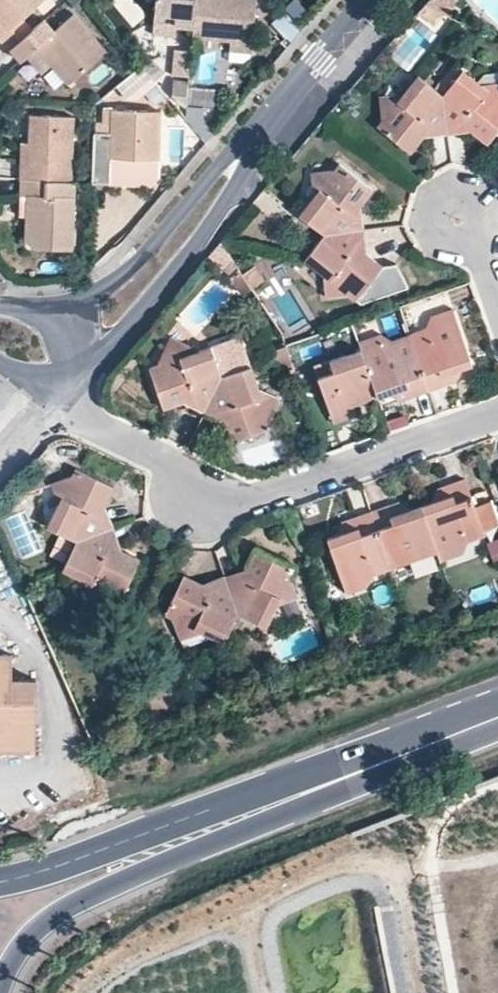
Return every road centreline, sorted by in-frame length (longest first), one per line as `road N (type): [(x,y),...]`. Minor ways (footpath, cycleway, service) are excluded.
road 1 (primary): [(0,984),(18,949),(80,900),(406,764),(497,714)]
road 2 (primary): [(497,712),(0,881)]
road 3 (residential): [(497,413),(247,503),(84,422),(65,370)]
road 4 (residential): [(65,370),(145,308),(192,249),(254,132)]
road 5 (residential): [(254,132),(165,226),(73,296)]
road 6 (residential): [(254,132),(369,0)]

